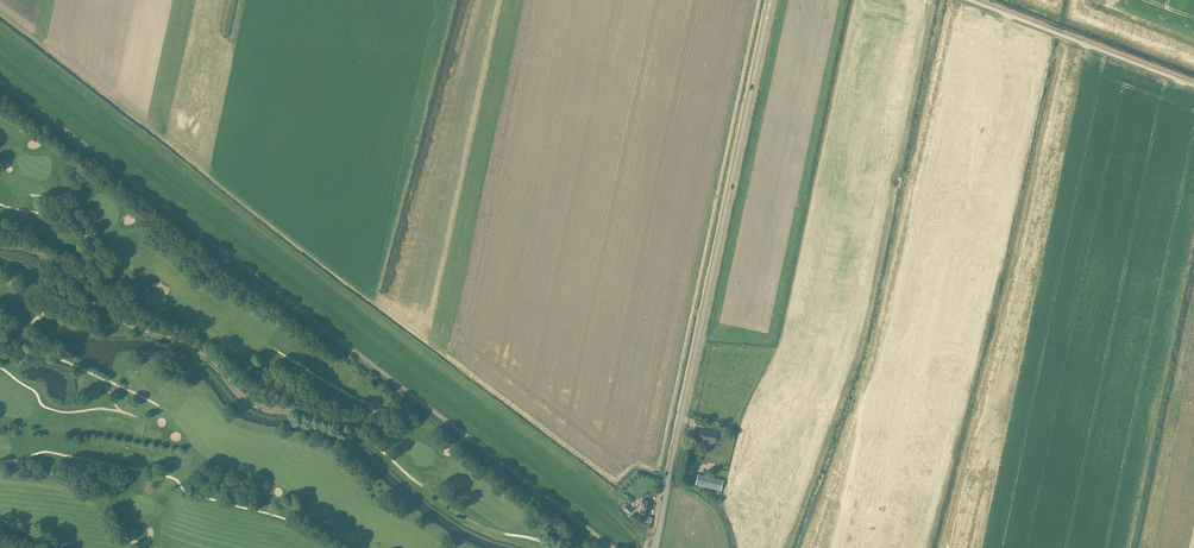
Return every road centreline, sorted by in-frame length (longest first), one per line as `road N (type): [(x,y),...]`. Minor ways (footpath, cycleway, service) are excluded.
road 1 (unclassified): [(654,547),(771,0)]
road 2 (unclassified): [(1193,86),(966,0)]

